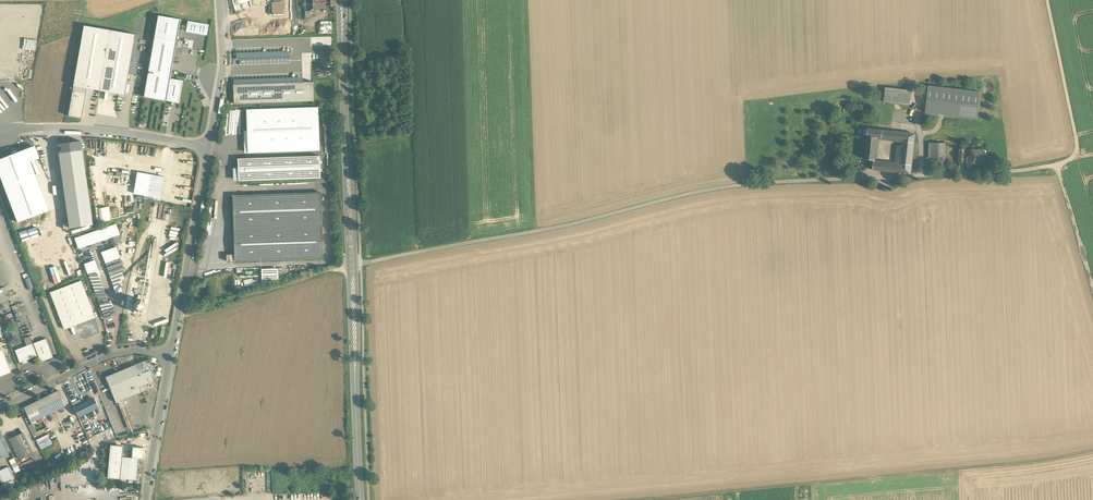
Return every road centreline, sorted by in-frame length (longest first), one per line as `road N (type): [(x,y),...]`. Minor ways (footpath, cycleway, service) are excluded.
road 1 (secondary): [(360,499),(342,0)]
road 2 (track): [(637,499),(1092,450)]
road 3 (track): [(536,231),(530,0)]
road 4 (unclassified): [(208,147),(170,358)]
road 5 (unclassified): [(0,136),(102,130),(208,147)]
road 6 (track): [(177,316),(353,264)]
road 7 (residential): [(170,358),(119,353),(0,408)]
road 8 (track): [(1073,159),(1074,108),(1051,0)]
road 9 (unclassified): [(208,147),(221,71),(219,0)]
road 10 (unclassified): [(170,358),(145,499)]
road 11 (track): [(1092,288),(1058,165)]

